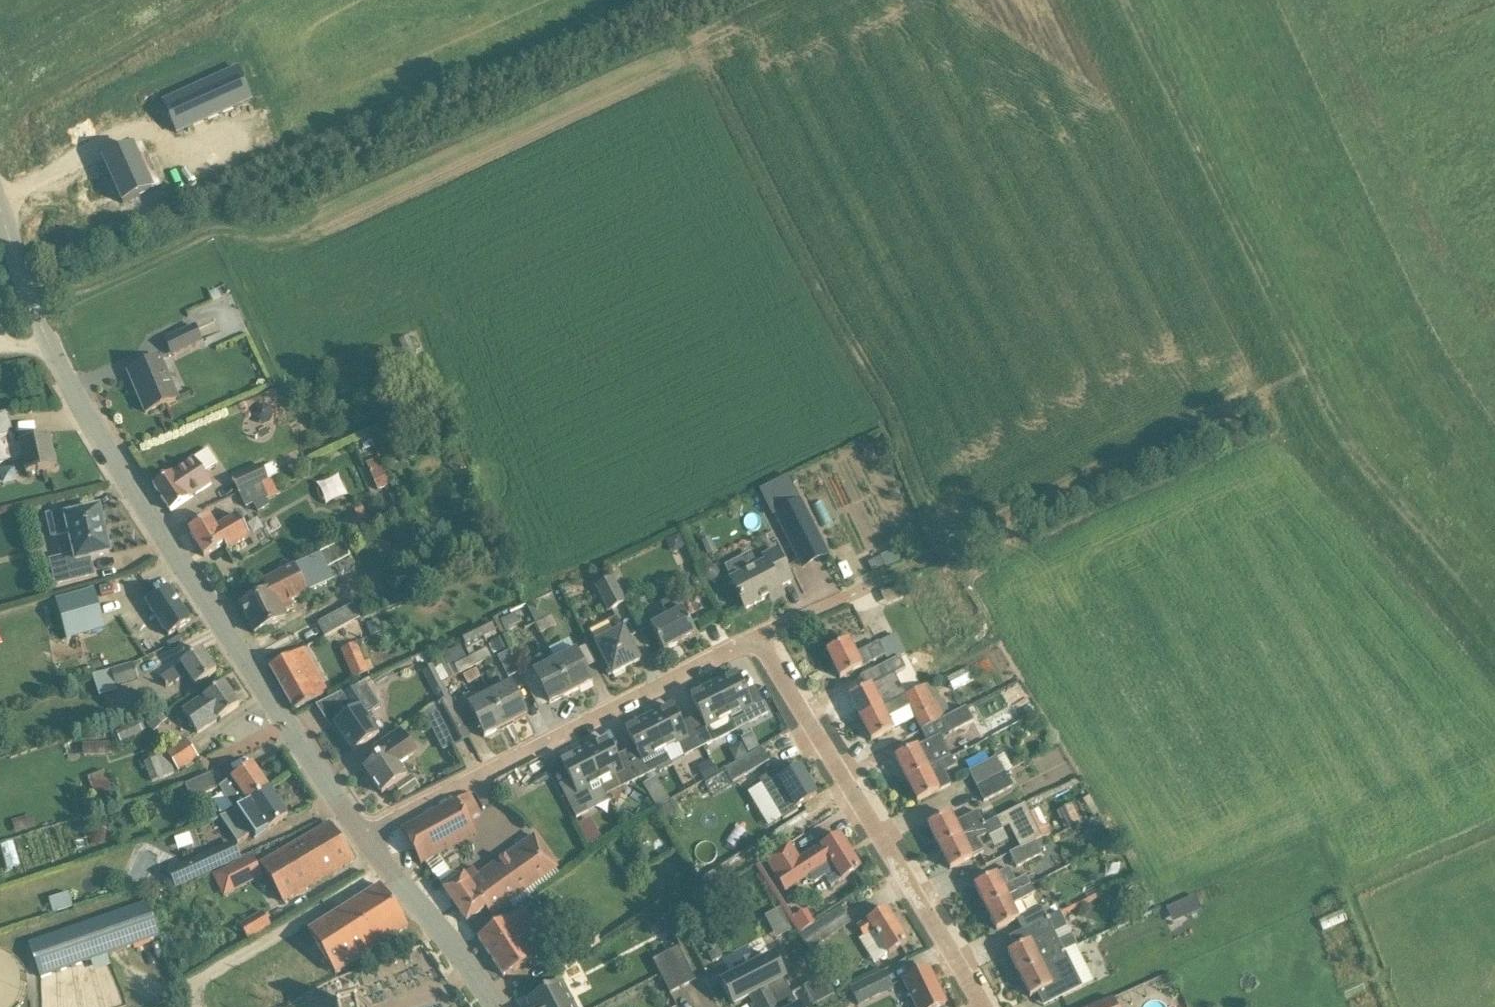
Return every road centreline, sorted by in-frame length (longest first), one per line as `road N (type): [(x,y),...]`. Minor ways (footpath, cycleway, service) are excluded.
road 1 (unclassified): [(369,833),(86,424),(55,365),(0,211)]
road 2 (track): [(1494,610),(1363,459),(1321,397),(1126,0)]
road 3 (residential): [(985,1006),(929,903),(755,639)]
road 4 (residential): [(755,639),(369,833)]
road 5 (track): [(865,587),(1254,406)]
road 6 (unclassified): [(497,1006),(369,833)]
road 7 (residential): [(755,639),(865,587)]

